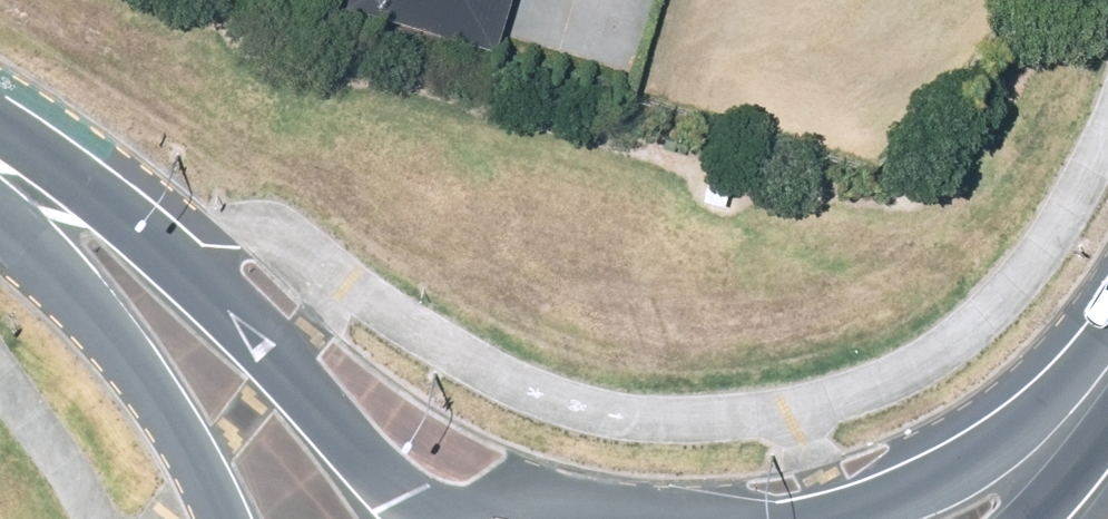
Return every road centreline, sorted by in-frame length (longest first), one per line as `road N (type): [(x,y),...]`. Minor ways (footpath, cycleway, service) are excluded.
road 1 (secondary): [(0,150),(172,240),(402,473),(476,518)]
road 2 (secondary): [(224,518),(202,457),(146,367),(0,185)]
road 3 (secondary): [(844,518),(954,482),(1044,430),(1107,379)]
road 4 (secondary): [(1107,391),(1048,491),(1019,518)]

